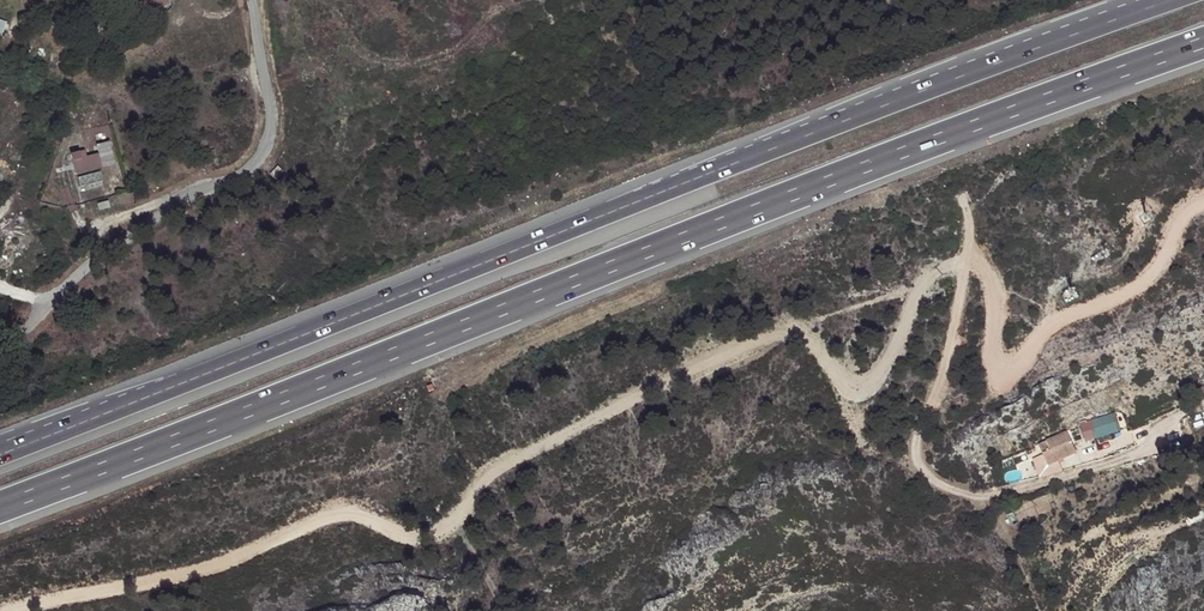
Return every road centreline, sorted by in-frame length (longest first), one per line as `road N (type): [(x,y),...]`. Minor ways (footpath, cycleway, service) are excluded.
road 1 (track): [(1203,201),(1187,211),(1141,284),(1050,322),(1016,375),(993,373),(991,272),(976,260),(928,282),(862,396),(850,394),(806,339),(754,340),(508,460),(443,533),(400,536),(343,512),(220,566),(21,610)]
road 2 (motorway): [(0,503),(1203,42)]
road 3 (motorway): [(618,207),(0,450)]
road 4 (motorway): [(1181,0),(618,207)]
road 5 (motorway): [(1126,0),(618,207)]
road 6 (track): [(1145,446),(995,492),(932,477),(918,458),(964,264),(957,165)]
road 7 (unclassified): [(251,0),(272,122),(267,147),(252,165),(199,188),(98,254),(0,346)]
road 8 (track): [(895,0),(957,165)]

